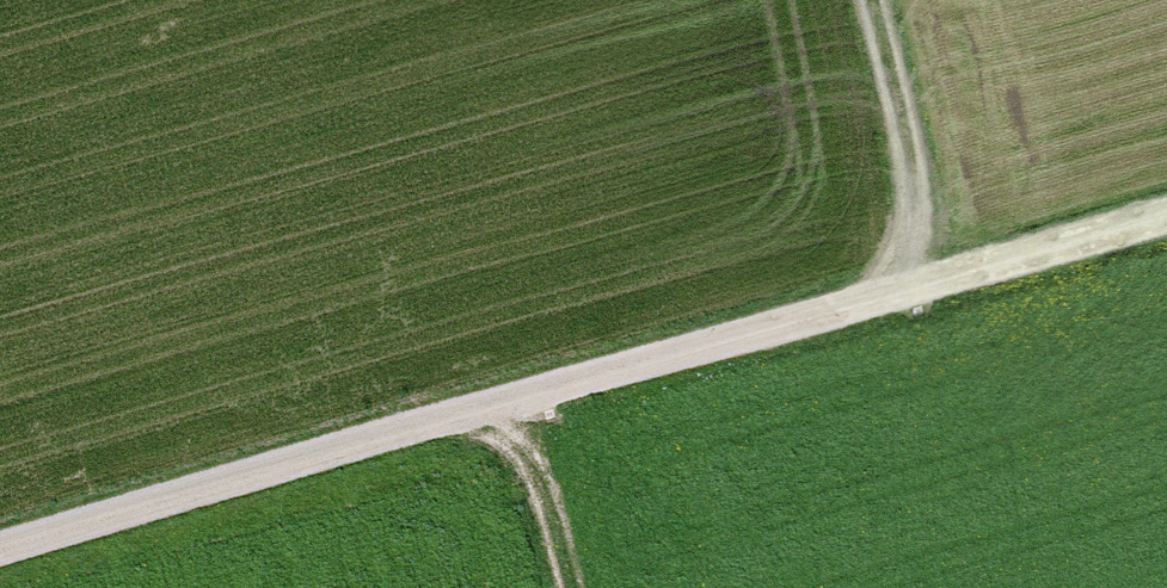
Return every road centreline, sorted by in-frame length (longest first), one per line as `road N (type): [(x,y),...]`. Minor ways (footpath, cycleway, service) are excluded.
road 1 (track): [(1166,218),(0,554)]
road 2 (track): [(906,292),(908,168),(868,0)]
road 3 (track): [(559,587),(502,411)]

